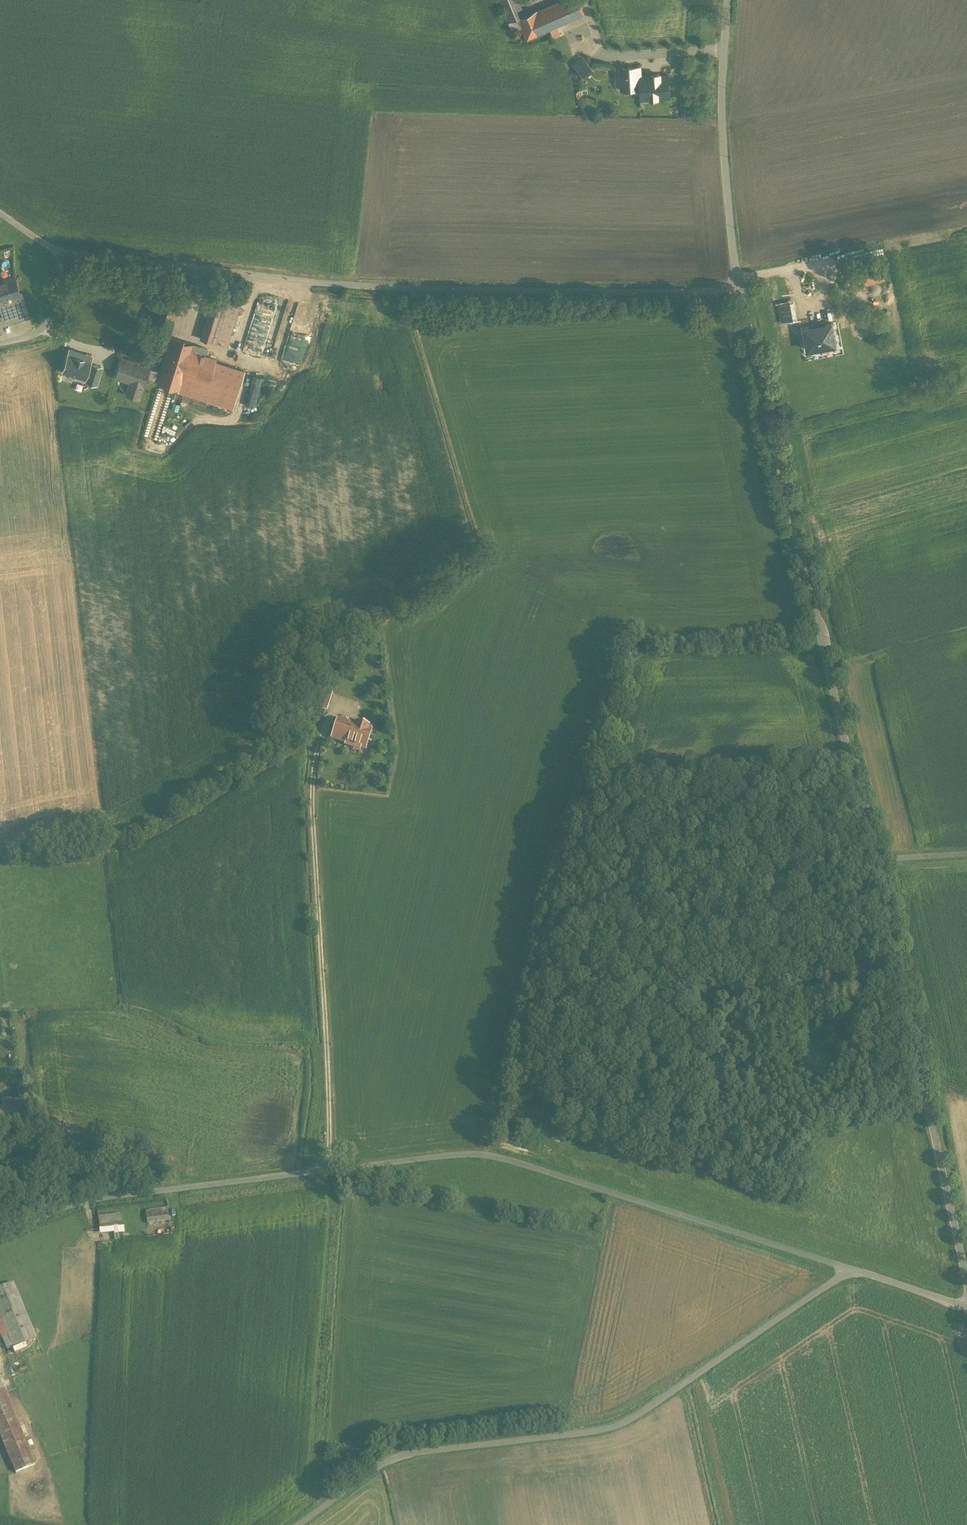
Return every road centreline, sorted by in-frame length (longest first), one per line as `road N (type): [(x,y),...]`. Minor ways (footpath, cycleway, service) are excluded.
road 1 (unclassified): [(738,285),(966,1288)]
road 2 (unclassified): [(852,1270),(492,1155),(98,1200),(0,1238)]
road 3 (unclassified): [(68,253),(445,288),(738,285)]
road 4 (unclassified): [(852,1270),(619,1425),(399,1457),(295,1524)]
road 5 (unclassified): [(738,285),(721,103),(730,0)]
road 6 (unclassified): [(68,253),(41,328),(0,342)]
road 7 (unclassified): [(966,1307),(852,1270)]

